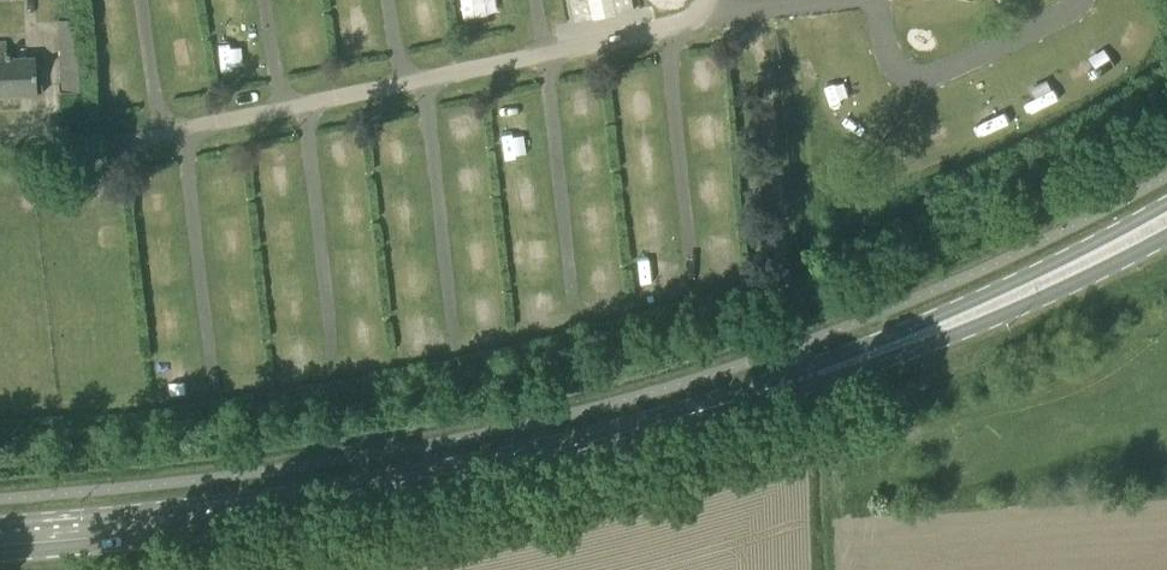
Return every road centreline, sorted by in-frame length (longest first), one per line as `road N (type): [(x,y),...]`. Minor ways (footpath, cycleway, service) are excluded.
road 1 (secondary): [(0,536),(360,491),(591,443),(807,377)]
road 2 (secondary): [(1166,204),(807,377)]
road 3 (secondary): [(807,377),(892,359),(967,330),(1166,235)]

